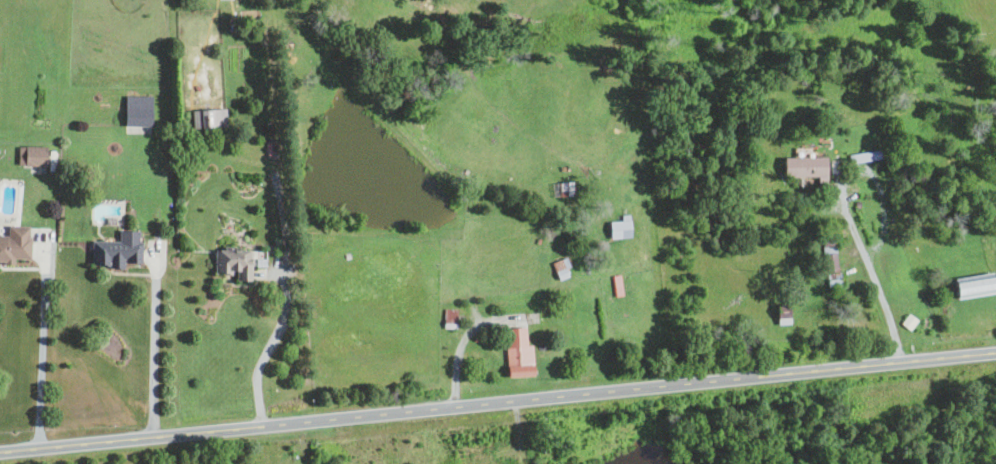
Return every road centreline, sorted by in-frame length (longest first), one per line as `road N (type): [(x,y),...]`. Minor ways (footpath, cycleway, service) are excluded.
road 1 (tertiary): [(0,453),(995,354)]

